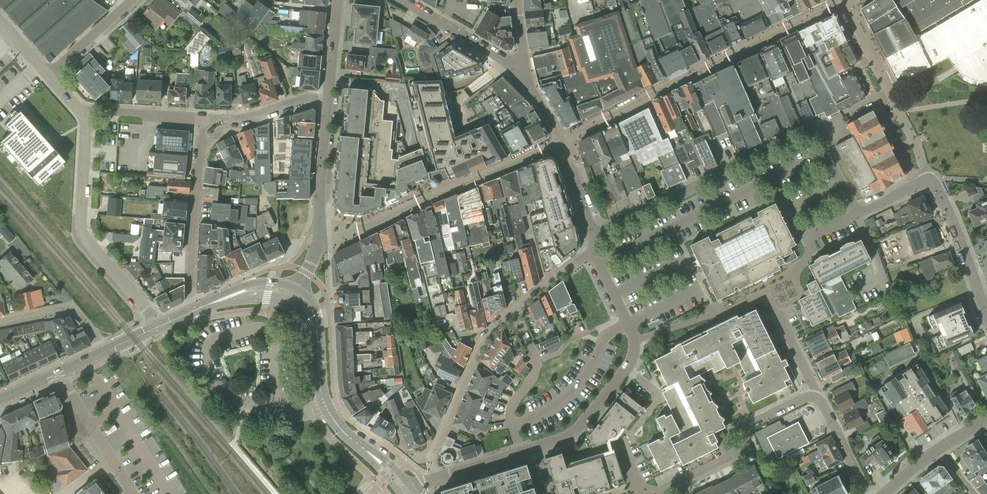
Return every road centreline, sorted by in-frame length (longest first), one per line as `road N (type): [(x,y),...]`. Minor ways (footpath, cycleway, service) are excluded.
road 1 (residential): [(856,214),(819,143),(801,136),(595,236)]
road 2 (residential): [(520,452),(574,433),(634,357),(636,342),(593,249),(595,236)]
road 3 (residential): [(162,325),(84,228),(86,112)]
road 4 (residential): [(298,290),(318,246),(329,100)]
road 5 (residential): [(661,492),(736,457),(741,429),(818,397)]
road 6 (residential): [(211,118),(193,232),(196,310)]
road 7 (residential): [(435,479),(430,459),(480,349),(512,311)]
road 8 (residential): [(818,397),(769,294),(716,313)]
road 9 (residential): [(520,452),(512,410),(535,368),(512,311)]
road 10 (residential): [(986,317),(930,181)]
road 11 (residential): [(399,0),(525,75)]
road 12 (residential): [(211,118),(86,112)]
road 13 (residential): [(211,118),(329,100)]

